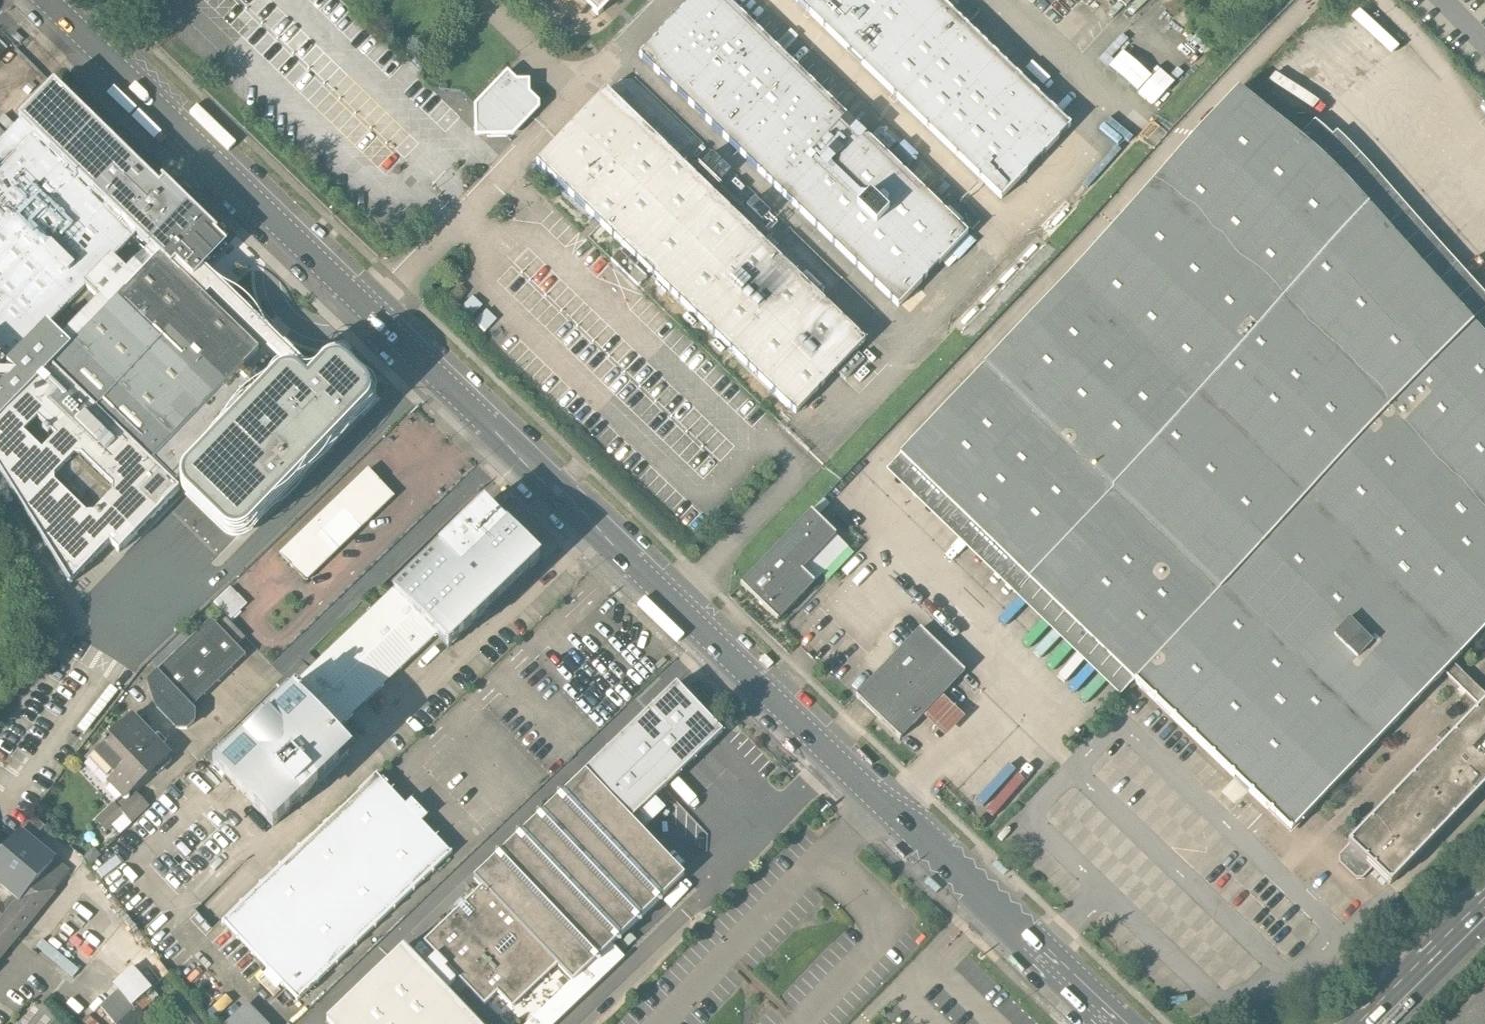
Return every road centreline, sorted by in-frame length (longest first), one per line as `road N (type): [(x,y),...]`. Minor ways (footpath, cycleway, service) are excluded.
road 1 (tertiary): [(55,0),(1119,1023)]
road 2 (unclassified): [(0,729),(69,619),(0,507)]
road 3 (secondary): [(1372,1023),(1484,912)]

